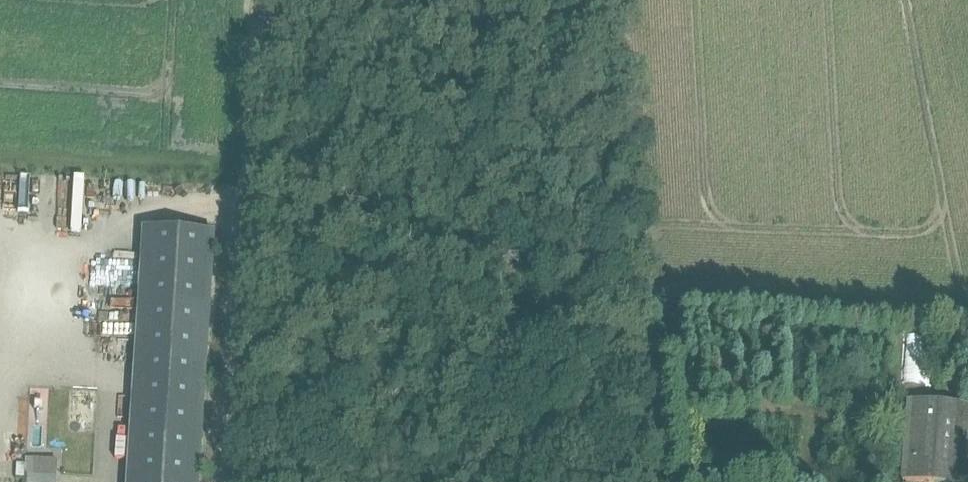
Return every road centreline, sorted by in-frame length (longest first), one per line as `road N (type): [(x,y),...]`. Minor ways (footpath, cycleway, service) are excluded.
road 1 (track): [(253,0),(222,481)]
road 2 (track): [(643,481),(620,0)]

